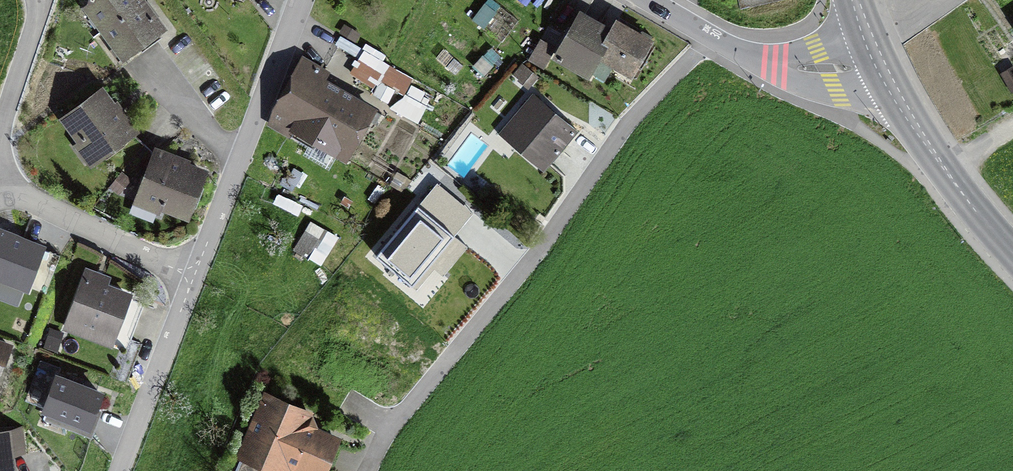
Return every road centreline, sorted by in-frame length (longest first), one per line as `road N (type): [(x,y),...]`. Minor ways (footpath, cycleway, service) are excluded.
road 1 (residential): [(301,0),(196,272)]
road 2 (residential): [(655,0),(786,74),(827,78),(878,61)]
road 3 (secondary): [(878,61),(940,170),(1012,257)]
road 4 (residential): [(196,272),(121,470)]
road 5 (residential): [(196,272),(23,199),(0,199)]
road 6 (residential): [(35,0),(35,23),(0,133)]

